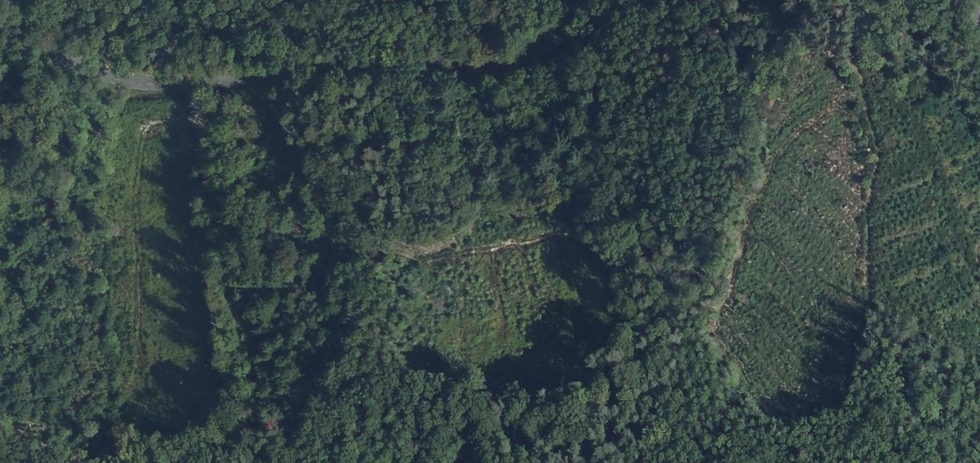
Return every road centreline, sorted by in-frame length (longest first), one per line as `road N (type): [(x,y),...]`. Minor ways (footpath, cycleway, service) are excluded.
road 1 (secondary): [(584,0),(563,37),(534,59),(498,69),(360,62),(154,84),(100,74),(0,31)]
road 2 (track): [(140,462),(0,420)]

